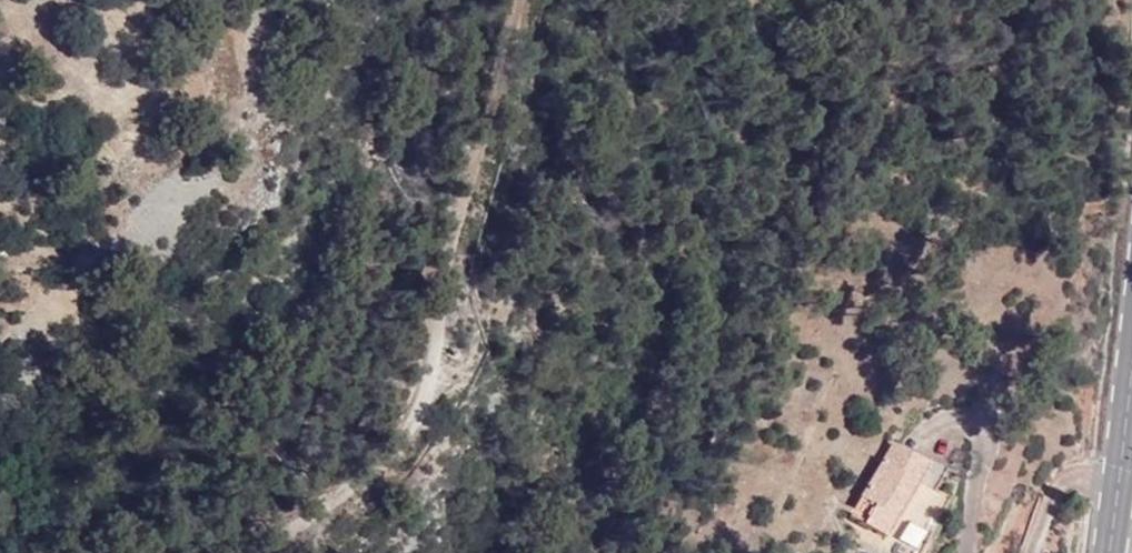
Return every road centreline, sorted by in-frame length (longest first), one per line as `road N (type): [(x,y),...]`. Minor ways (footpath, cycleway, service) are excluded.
road 1 (track): [(276,552),(366,481),(448,304),(533,0)]
road 2 (tertiary): [(1131,358),(1108,552)]

